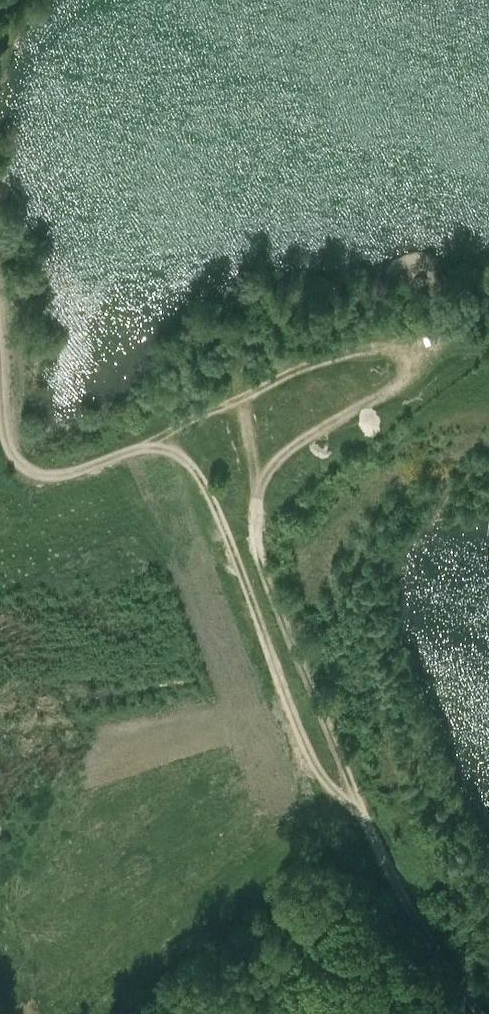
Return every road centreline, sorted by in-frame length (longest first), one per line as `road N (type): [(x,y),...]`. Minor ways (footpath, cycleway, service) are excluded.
road 1 (track): [(482,1013),(395,881),(355,798),(318,771),(202,484),(168,451),(59,477),(32,472),(11,457),(4,433),(0,362)]
road 2 (track): [(355,798),(259,551),(256,501),(278,458),(410,378),(414,363),(402,351),(374,349),(302,365),(137,454)]

